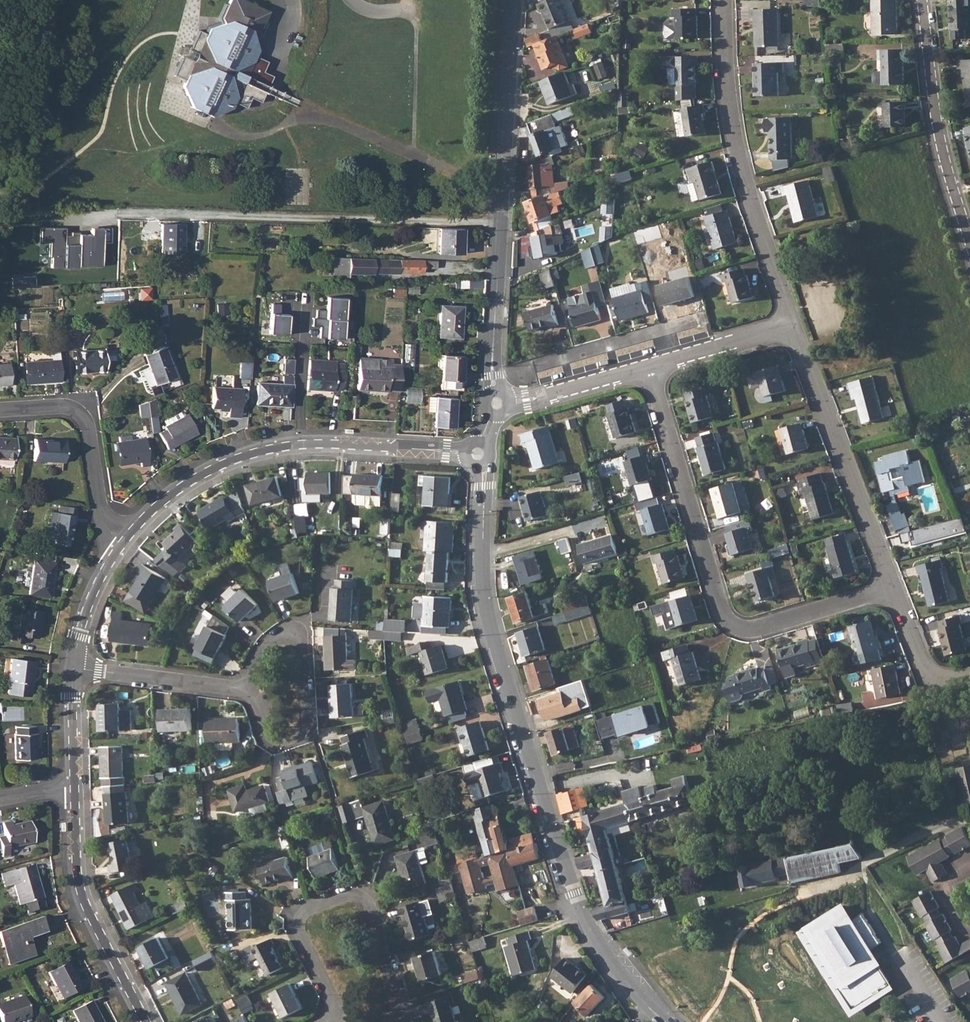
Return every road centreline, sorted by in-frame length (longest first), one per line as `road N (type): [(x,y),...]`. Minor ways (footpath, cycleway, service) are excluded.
road 1 (secondary): [(663,1021),(591,929),(534,771),(488,623),(476,452)]
road 2 (residential): [(648,367),(729,629),(761,630),(893,590)]
road 3 (secondary): [(496,401),(513,0)]
road 4 (residential): [(122,547),(170,495),(203,473),(272,448),(476,452)]
road 5 (residential): [(791,327),(739,172),(724,0)]
road 6 (residential): [(337,1021),(299,933),(311,907),(349,897),(372,910),(405,1021)]
road 7 (residential): [(893,590),(791,327)]
road 8 (residential): [(146,1021),(82,892),(74,787)]
road 9 (residential): [(922,0),(941,146),(969,239)]
road 10 (residential): [(247,688),(268,732),(291,739),(304,729),(302,640),(269,642),(255,659)]
road 11 (residential): [(122,547),(100,506),(90,425),(81,412),(0,411)]
road 12 (residential): [(74,666),(247,688)]
road 13 (residential): [(648,367),(496,401)]
road 14 (residential): [(791,327),(648,367)]
road 15 (residential): [(969,674),(928,674),(893,590)]
road 16 (residential): [(74,666),(97,586),(122,547)]
road 17 (residential): [(74,787),(74,666)]

